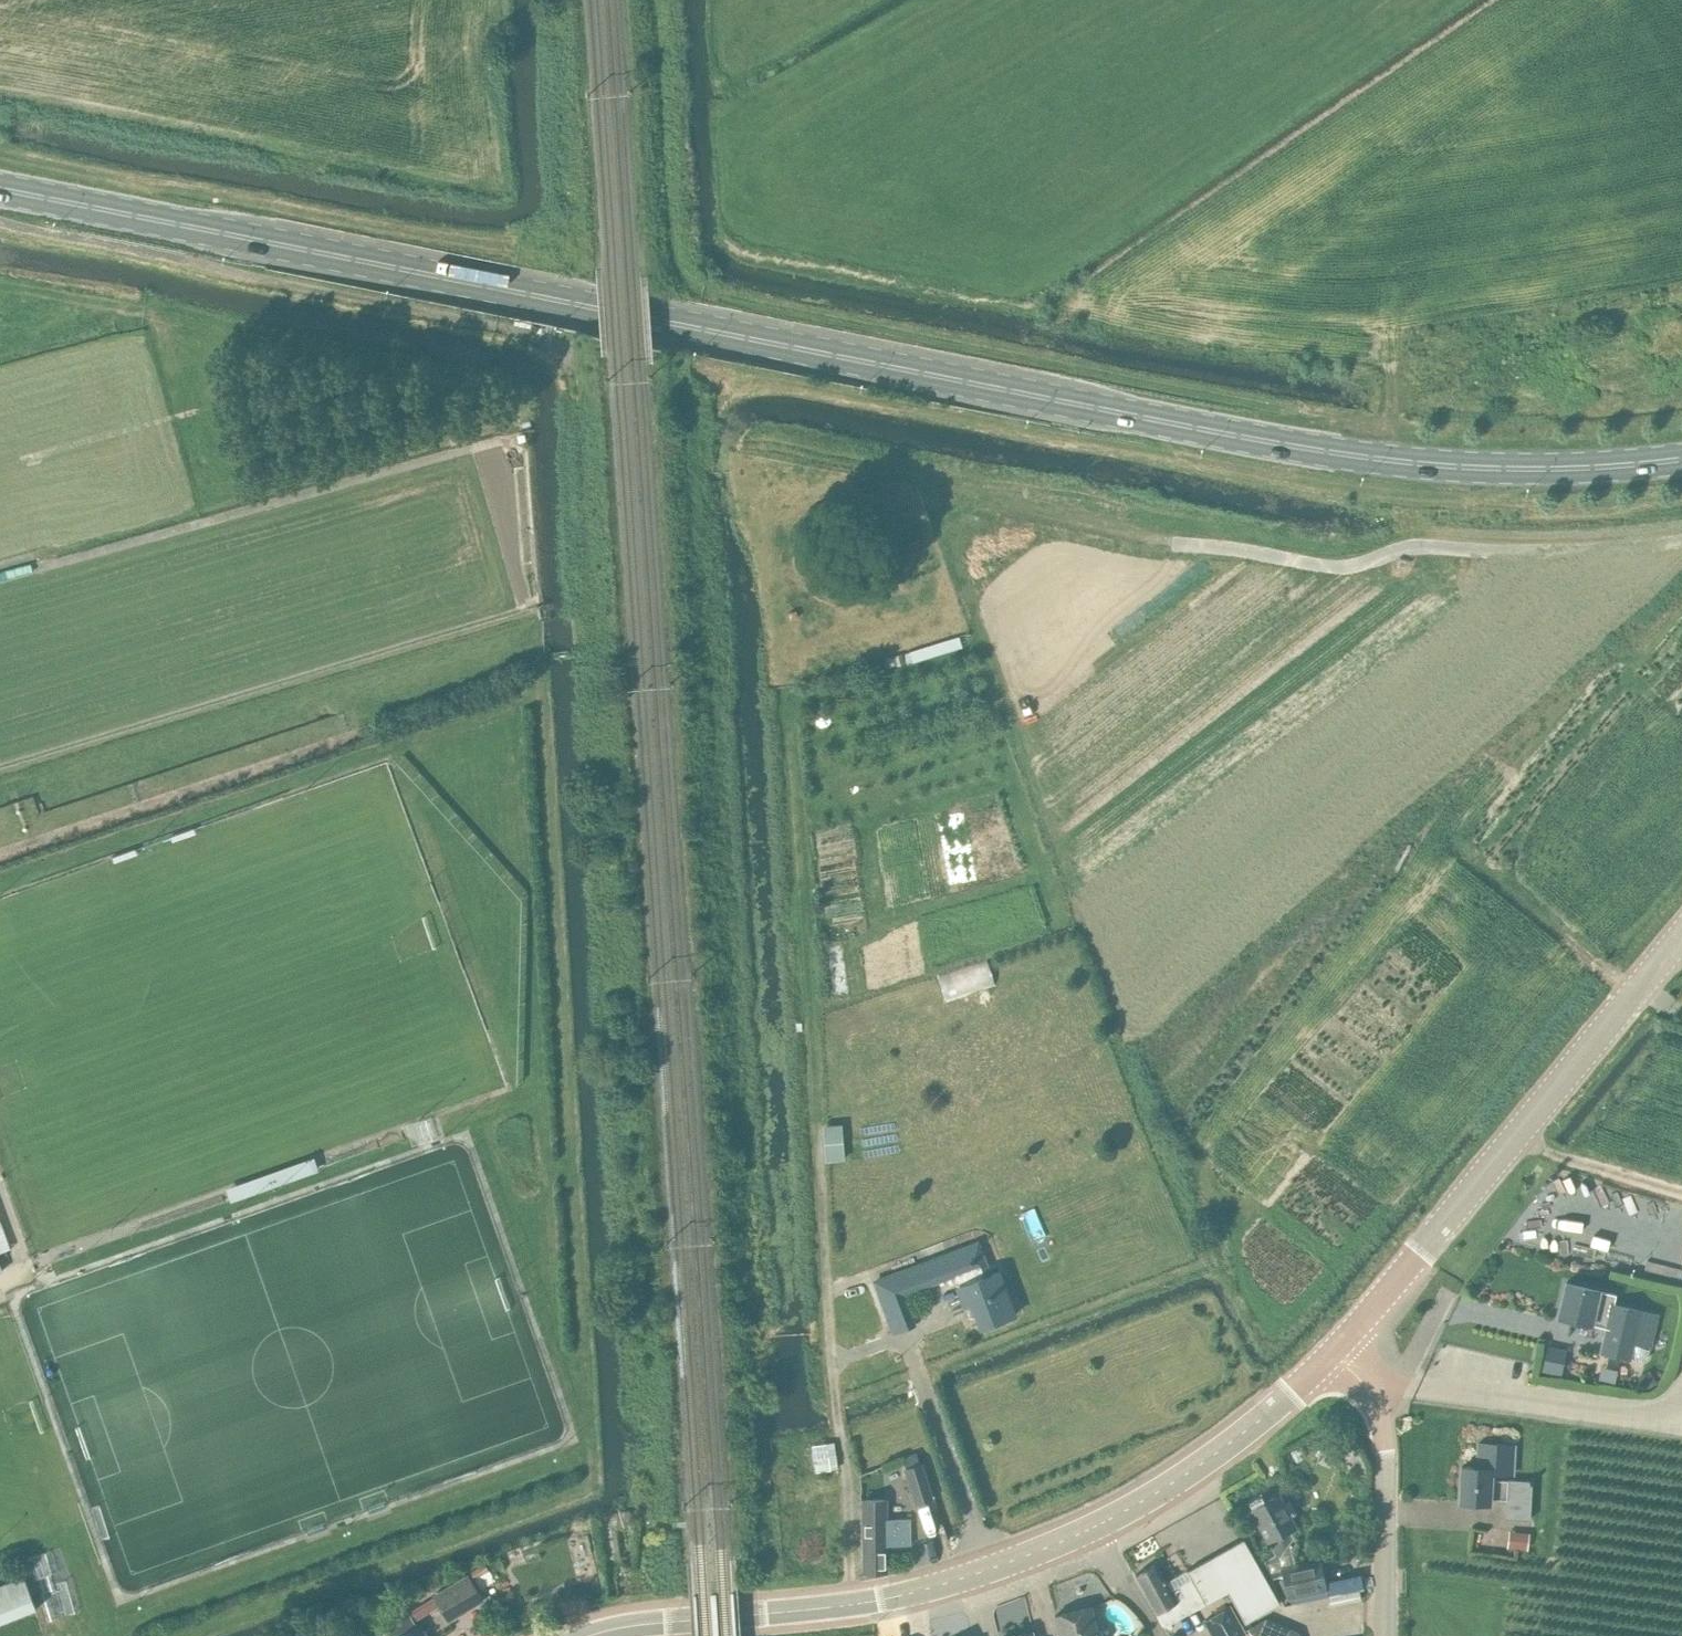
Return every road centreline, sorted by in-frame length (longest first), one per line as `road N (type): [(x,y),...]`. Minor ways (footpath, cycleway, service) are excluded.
road 1 (secondary): [(1681,459),(1503,468),(1327,451),(0,188)]
road 2 (unclassified): [(1335,1346),(1681,936)]
road 3 (unclassified): [(591,1635),(635,1623),(884,1598),(992,1570),(1097,1527)]
road 4 (track): [(495,425),(0,564)]
road 5 (unclassified): [(1097,1527),(1246,1430),(1335,1346)]
road 6 (unclassified): [(1383,1635),(1383,1412)]
road 7 (track): [(1514,1139),(1681,1192)]
road 8 (residential): [(1097,1527),(1160,1635)]
road 9 (residential): [(1383,1412),(1442,1303)]

